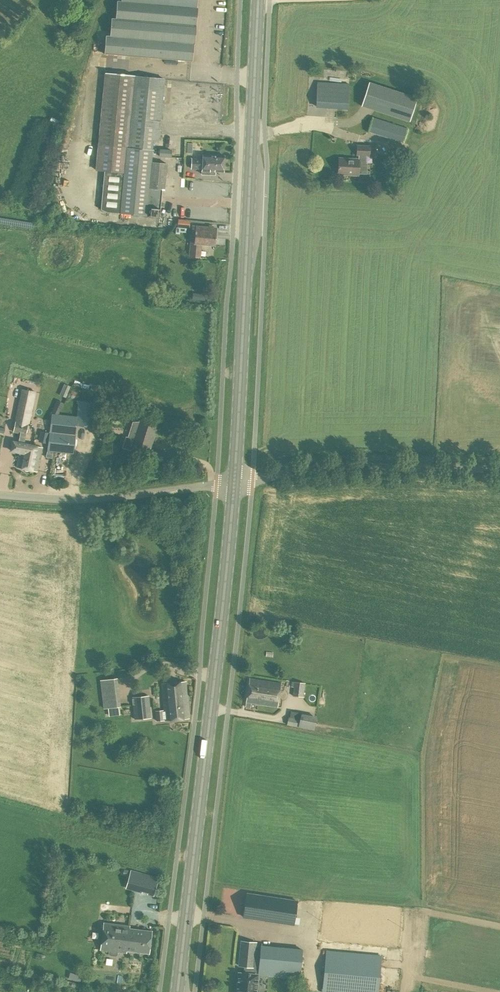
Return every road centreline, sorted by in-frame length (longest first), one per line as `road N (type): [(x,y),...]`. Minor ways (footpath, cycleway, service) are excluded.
road 1 (primary): [(177,991),(236,483)]
road 2 (primary): [(236,483),(258,0)]
road 3 (unclassified): [(236,483),(334,470),(499,471)]
road 4 (unclassified): [(236,483),(101,497),(0,495)]

